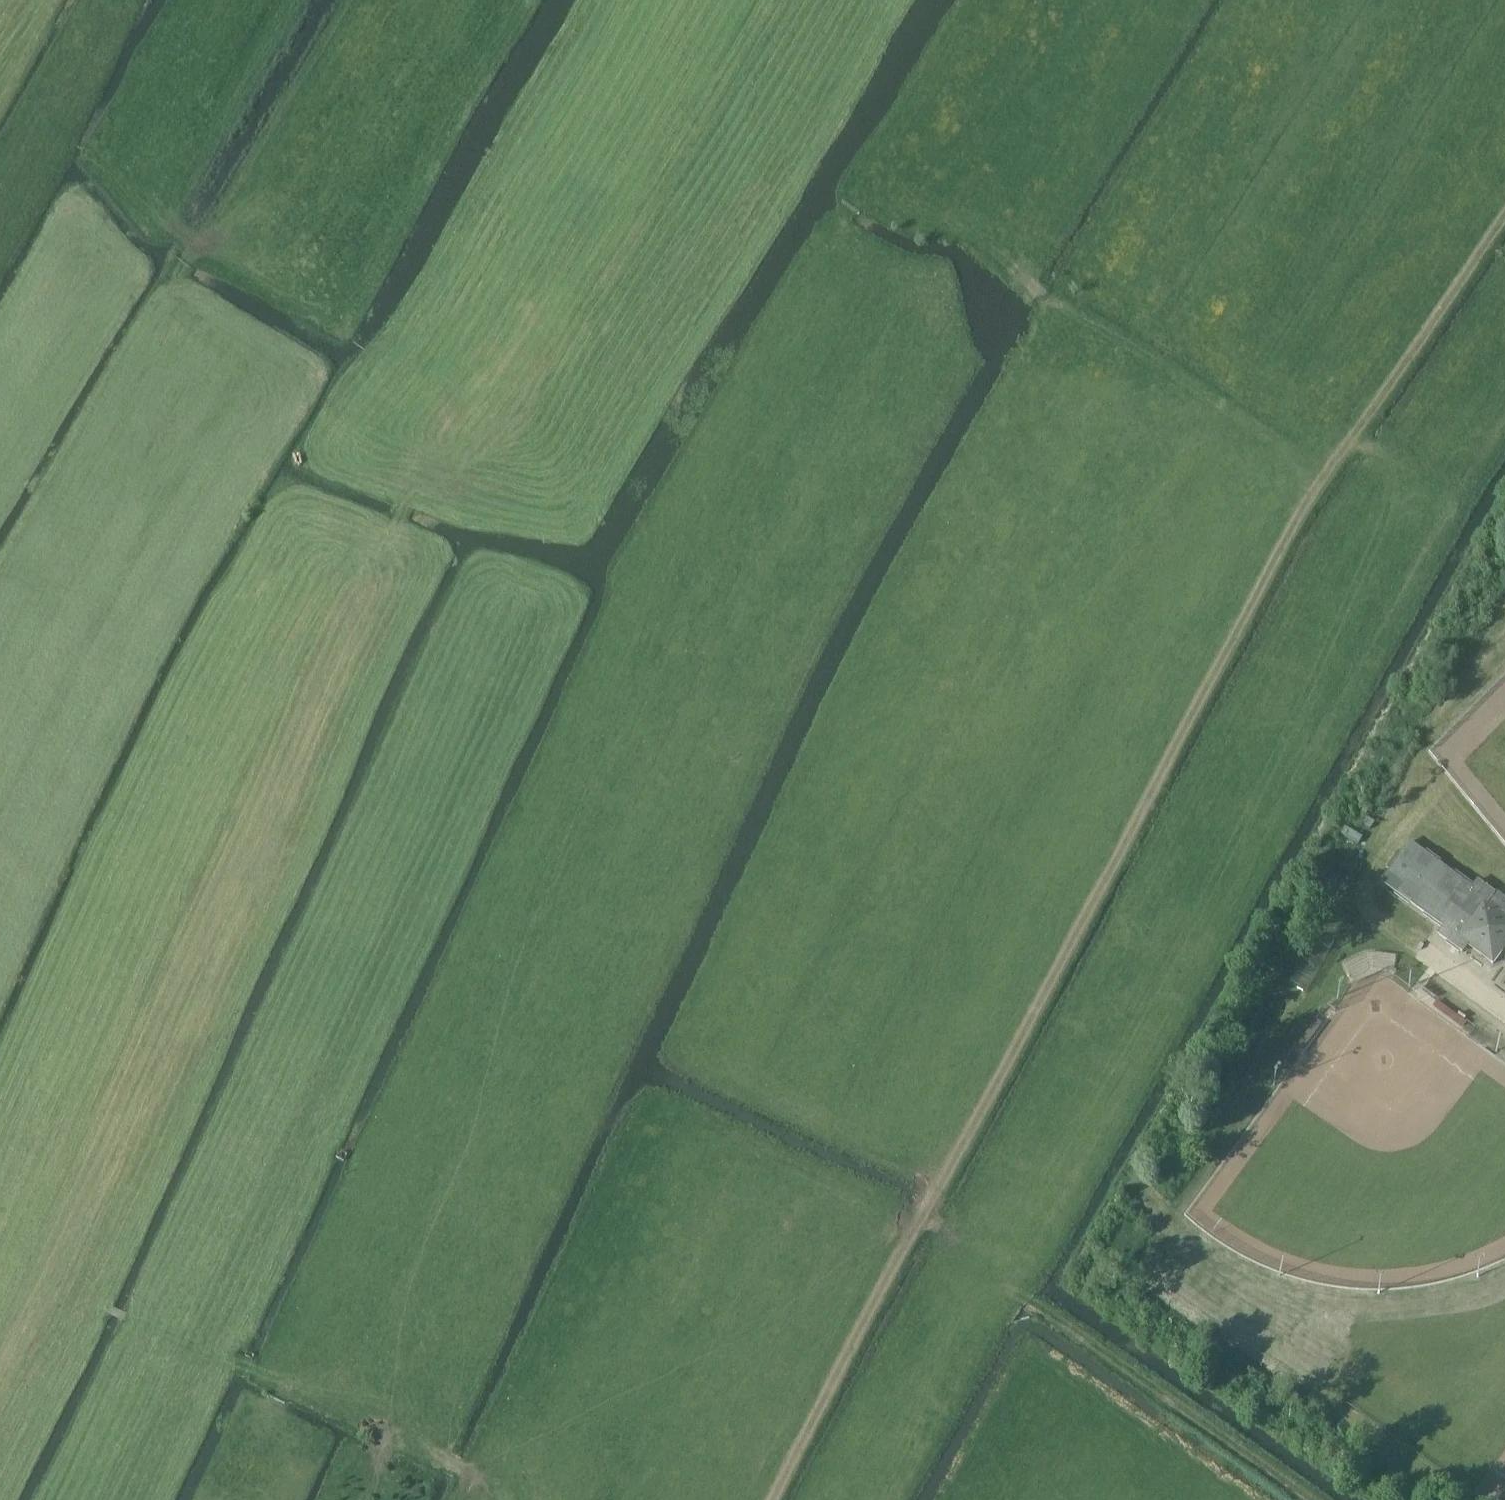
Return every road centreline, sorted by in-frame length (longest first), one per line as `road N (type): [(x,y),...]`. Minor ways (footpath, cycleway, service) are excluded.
road 1 (track): [(778,1499),(1325,476),(1504,209)]

